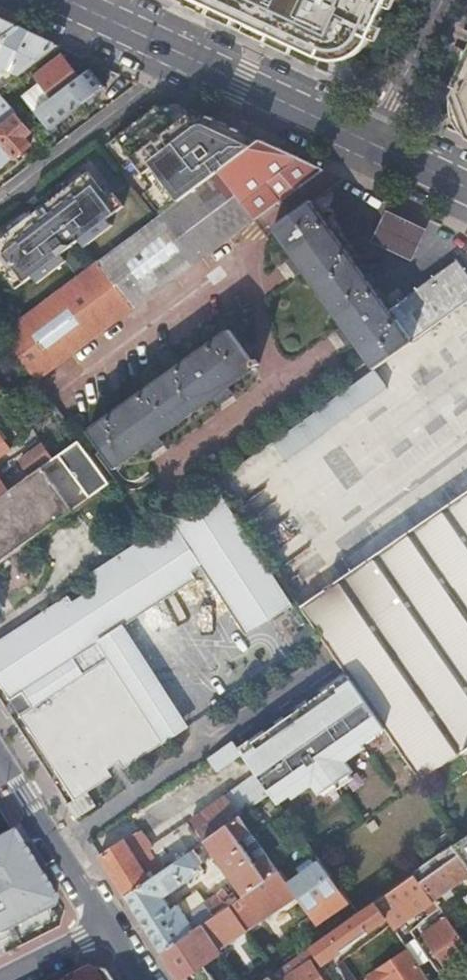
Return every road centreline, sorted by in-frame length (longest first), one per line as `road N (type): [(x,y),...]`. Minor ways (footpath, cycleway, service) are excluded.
road 1 (secondary): [(361,139),(71,0)]
road 2 (residential): [(0,755),(111,928)]
road 3 (residential): [(361,139),(394,102),(445,0)]

